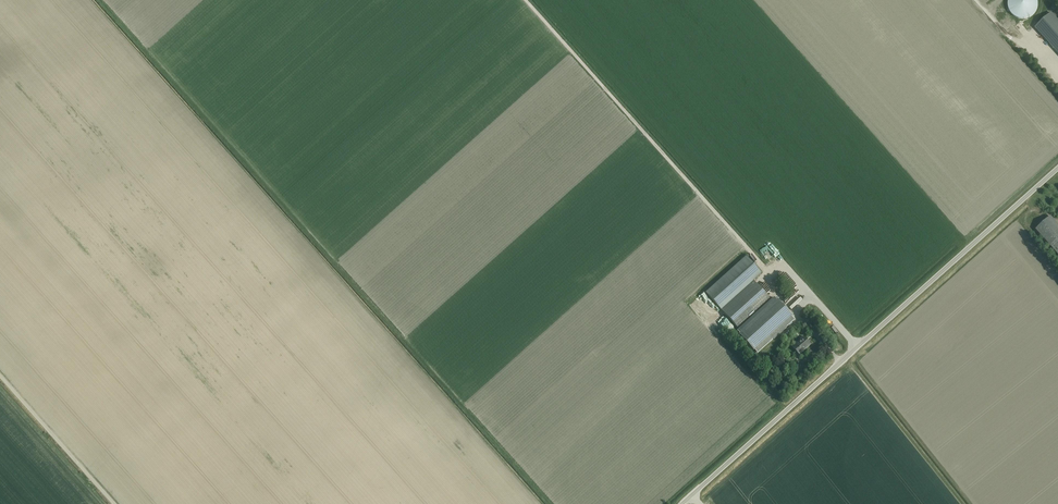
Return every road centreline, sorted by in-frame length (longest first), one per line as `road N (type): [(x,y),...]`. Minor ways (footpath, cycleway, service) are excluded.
road 1 (unclassified): [(681,503),(1057,169)]

